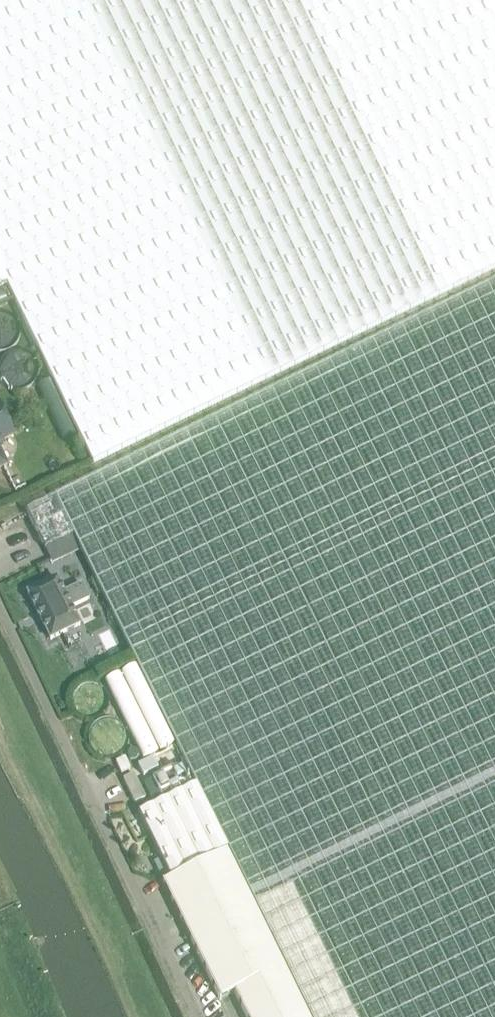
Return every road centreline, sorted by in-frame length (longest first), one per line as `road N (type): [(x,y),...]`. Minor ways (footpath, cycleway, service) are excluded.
road 1 (unclassified): [(191,1016),(0,606)]

